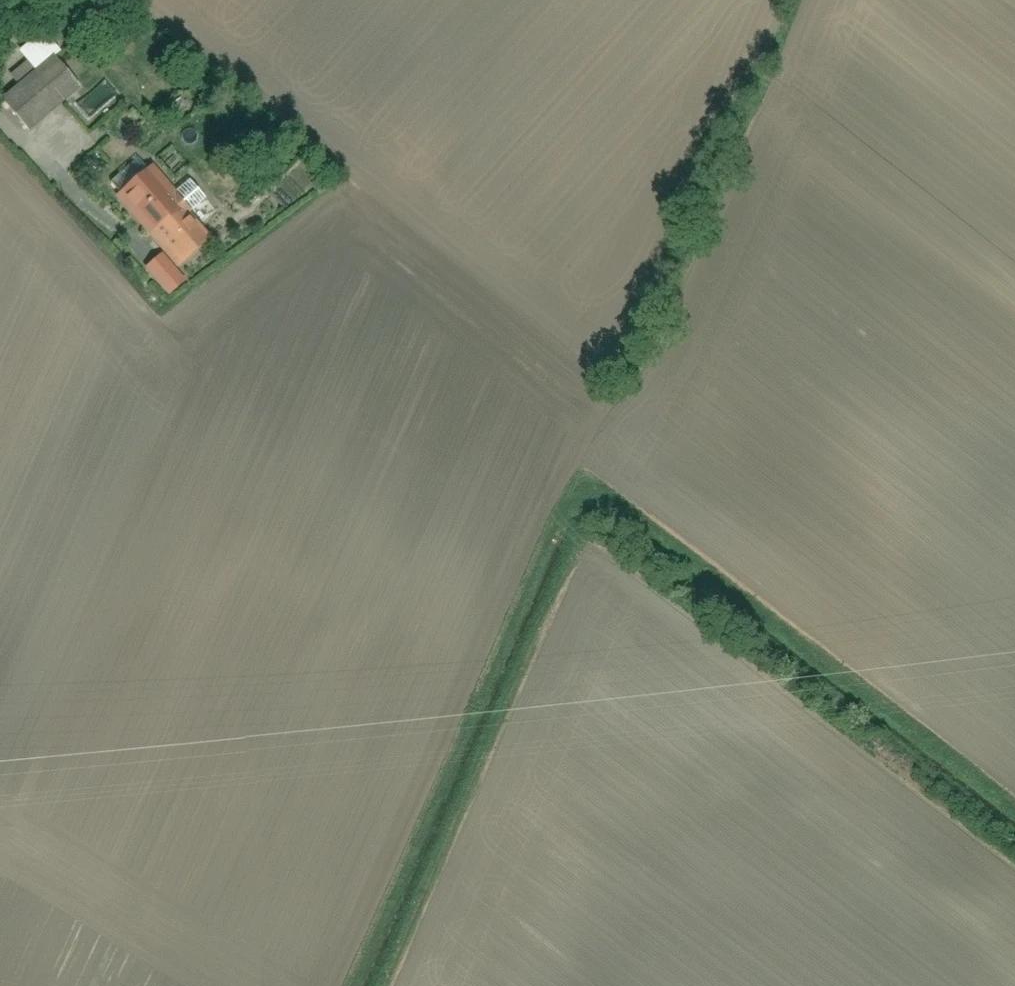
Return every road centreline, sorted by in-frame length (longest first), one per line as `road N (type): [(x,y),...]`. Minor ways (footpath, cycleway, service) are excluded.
road 1 (track): [(1,0),(16,52),(81,132)]

